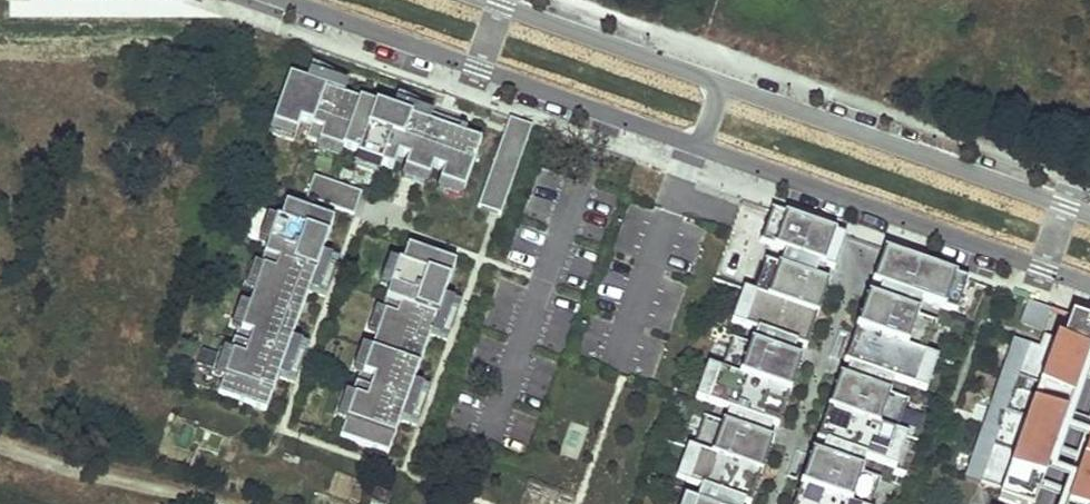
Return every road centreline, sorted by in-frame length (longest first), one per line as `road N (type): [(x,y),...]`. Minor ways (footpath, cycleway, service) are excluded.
road 1 (residential): [(283,0),(698,147)]
road 2 (residential): [(698,147),(1089,285)]
road 3 (residential): [(1089,215),(723,85)]
road 4 (residential): [(723,85),(478,0)]

